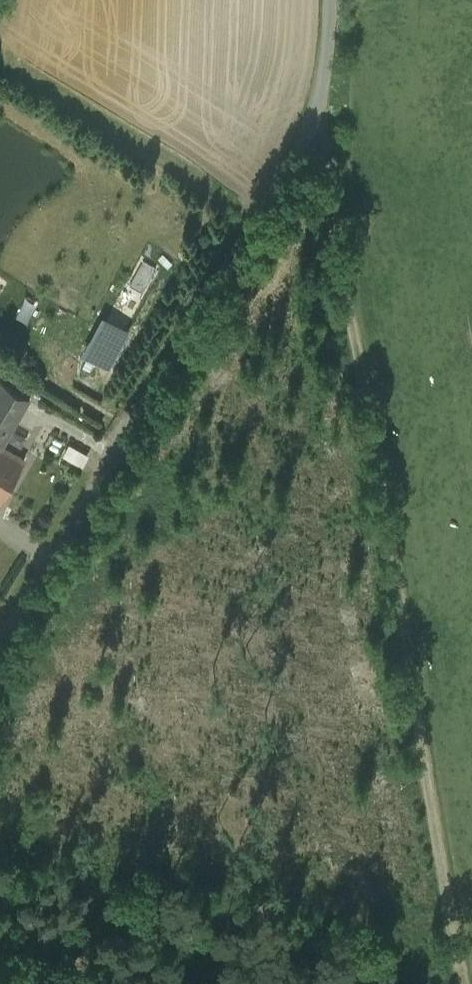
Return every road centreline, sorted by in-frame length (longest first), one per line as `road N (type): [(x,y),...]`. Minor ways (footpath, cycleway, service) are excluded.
road 1 (track): [(465,983),(315,120)]
road 2 (unclassified): [(0,643),(305,145),(322,93),(330,0)]

